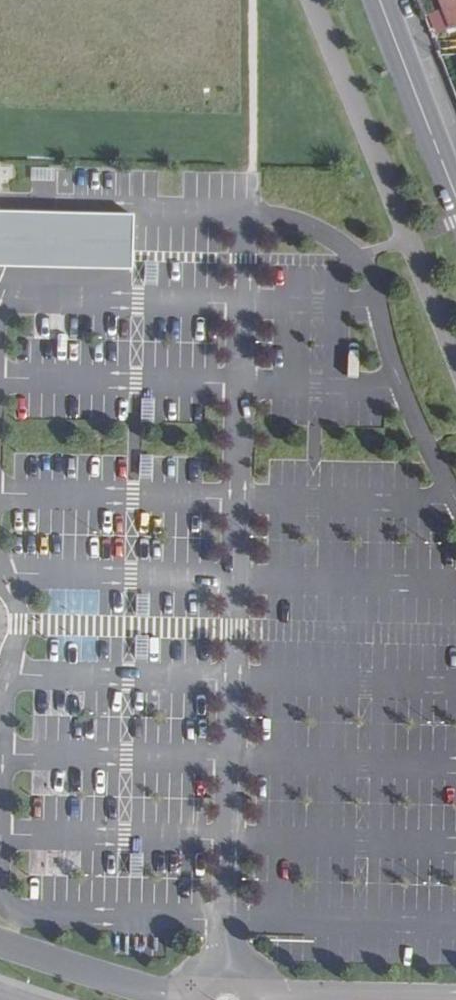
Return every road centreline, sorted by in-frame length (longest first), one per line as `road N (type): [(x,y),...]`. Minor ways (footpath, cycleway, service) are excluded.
road 1 (secondary): [(380,0),(455,197)]

